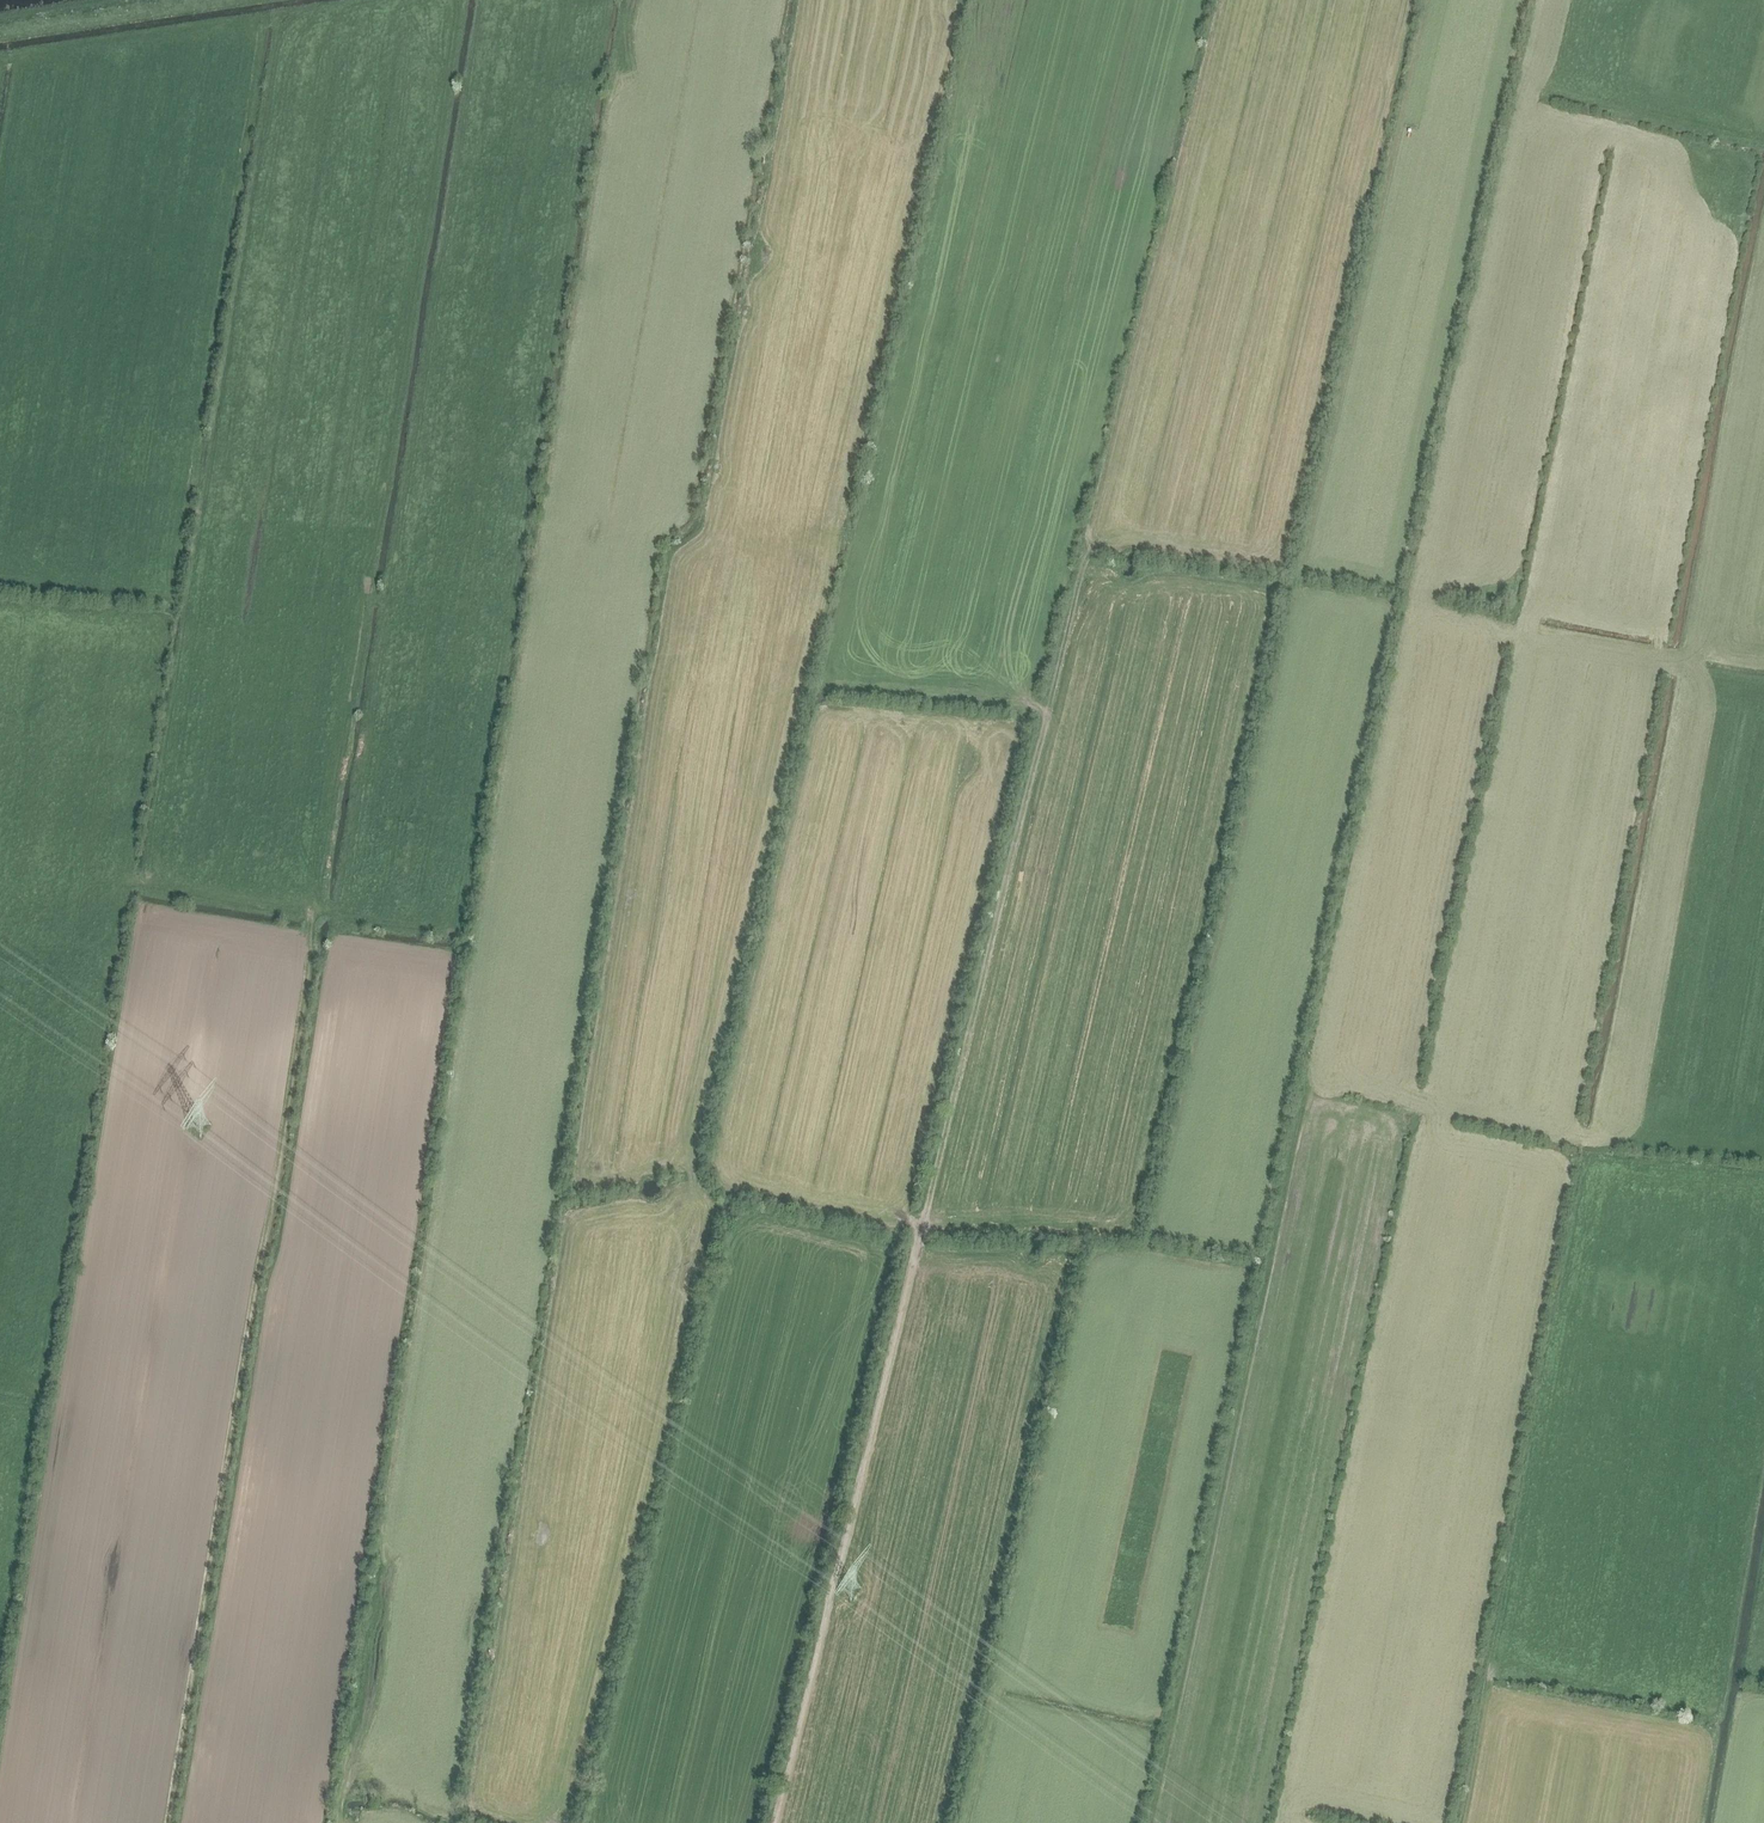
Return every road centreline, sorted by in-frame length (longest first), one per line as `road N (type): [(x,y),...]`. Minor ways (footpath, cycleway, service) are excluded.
road 1 (track): [(1463,1822),(1489,1685)]

